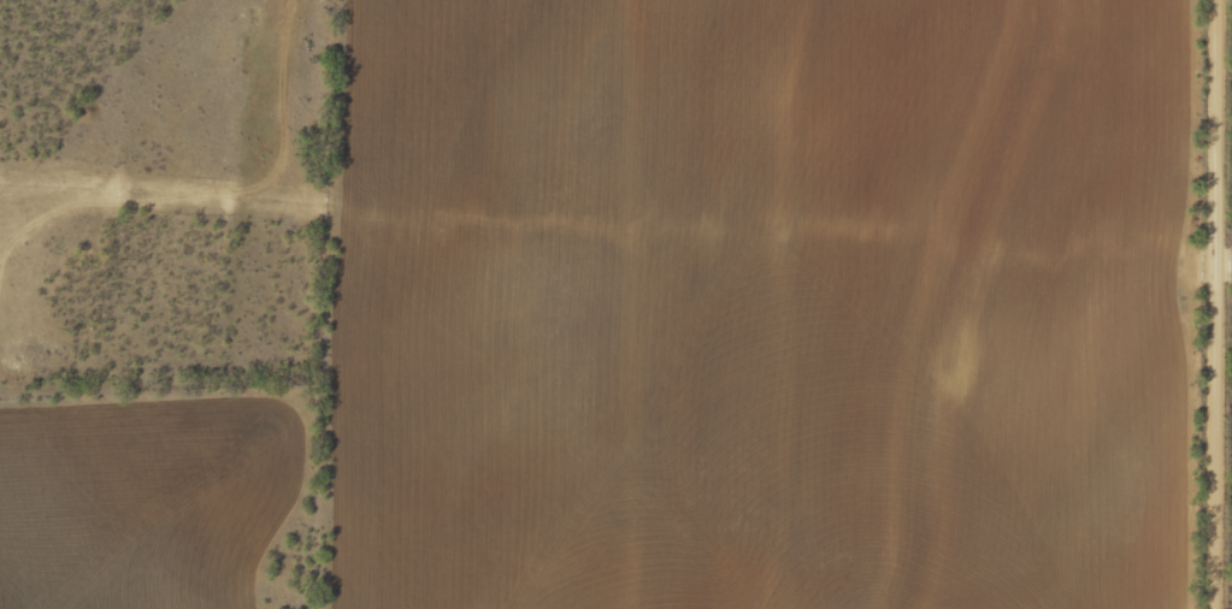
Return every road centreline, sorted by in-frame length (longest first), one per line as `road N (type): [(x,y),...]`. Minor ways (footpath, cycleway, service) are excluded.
road 1 (residential): [(1197,608),(1199,0)]

